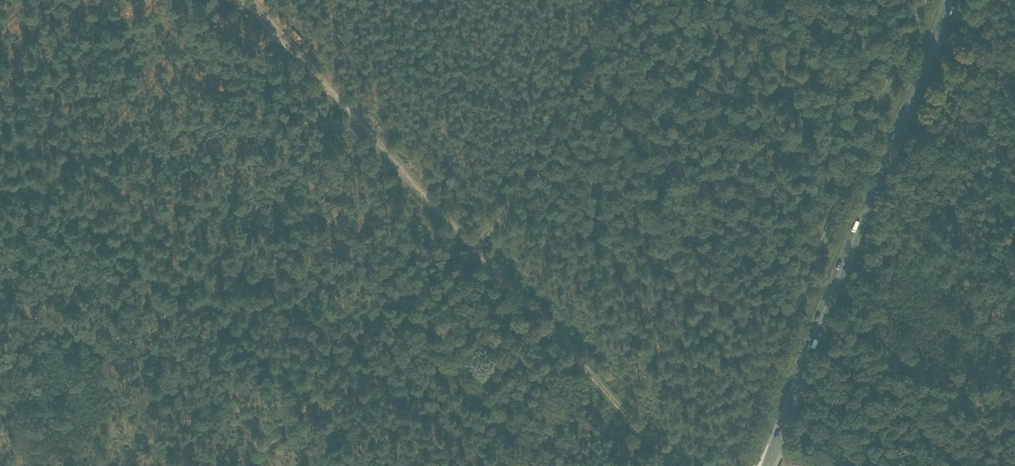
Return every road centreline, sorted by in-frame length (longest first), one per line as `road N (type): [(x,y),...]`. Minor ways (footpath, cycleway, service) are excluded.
road 1 (primary): [(767,446),(951,0)]
road 2 (track): [(478,251),(608,0)]
road 3 (track): [(478,251),(343,365)]
road 4 (track): [(245,465),(343,365)]

